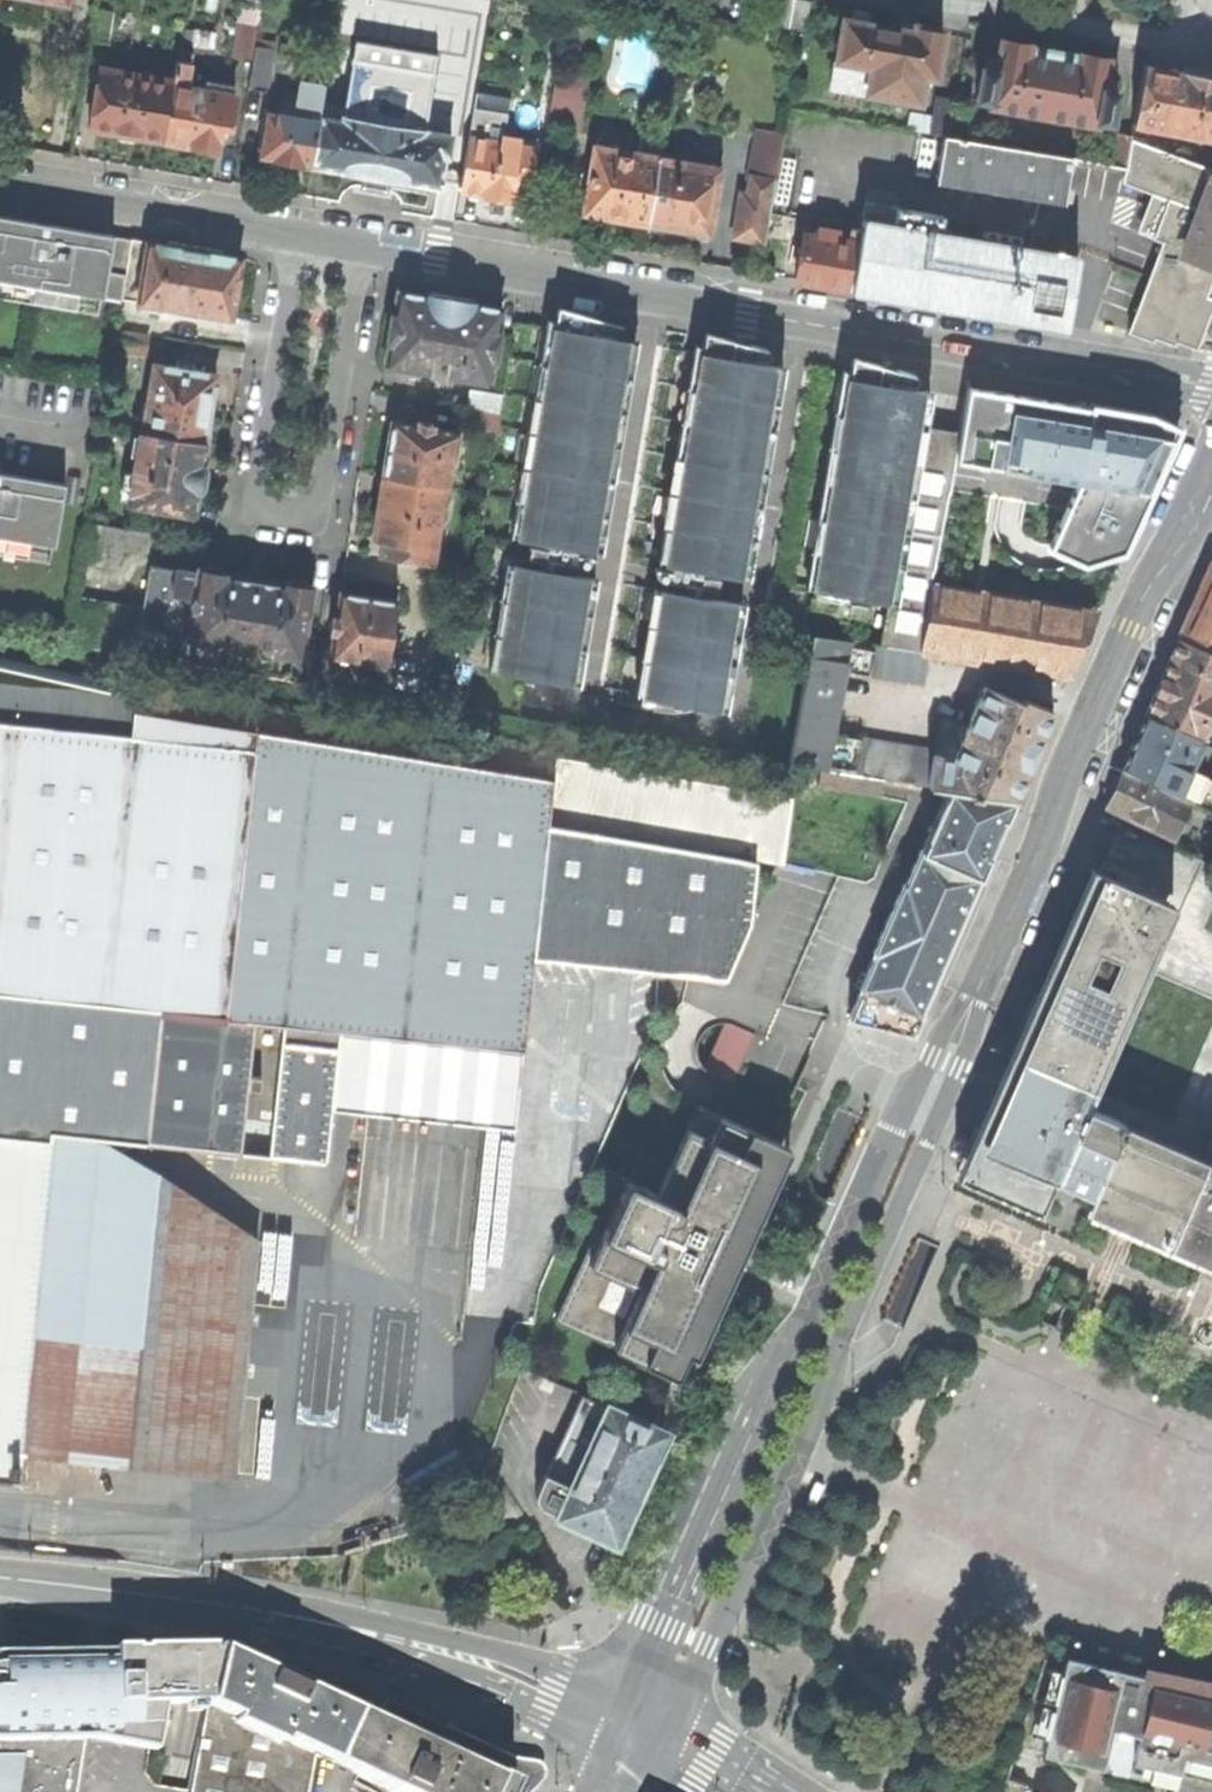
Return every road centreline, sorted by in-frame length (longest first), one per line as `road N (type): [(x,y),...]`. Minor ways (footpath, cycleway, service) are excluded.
road 1 (unclassified): [(1211,385),(364,243)]
road 2 (secondary): [(641,1727),(690,1700),(973,1049),(976,1001)]
road 3 (secondary): [(976,1001),(944,1037),(913,1093),(638,1688),(641,1727)]
road 4 (tertiary): [(0,1579),(261,1612),(432,1650),(499,1667),(641,1727)]
road 5 (residential): [(301,232),(257,513),(318,520),(364,243)]
road 6 (secondary): [(976,1001),(1211,483)]
road 7 (unclassified): [(301,232),(0,180)]
road 8 (tertiary): [(751,1791),(641,1727)]

